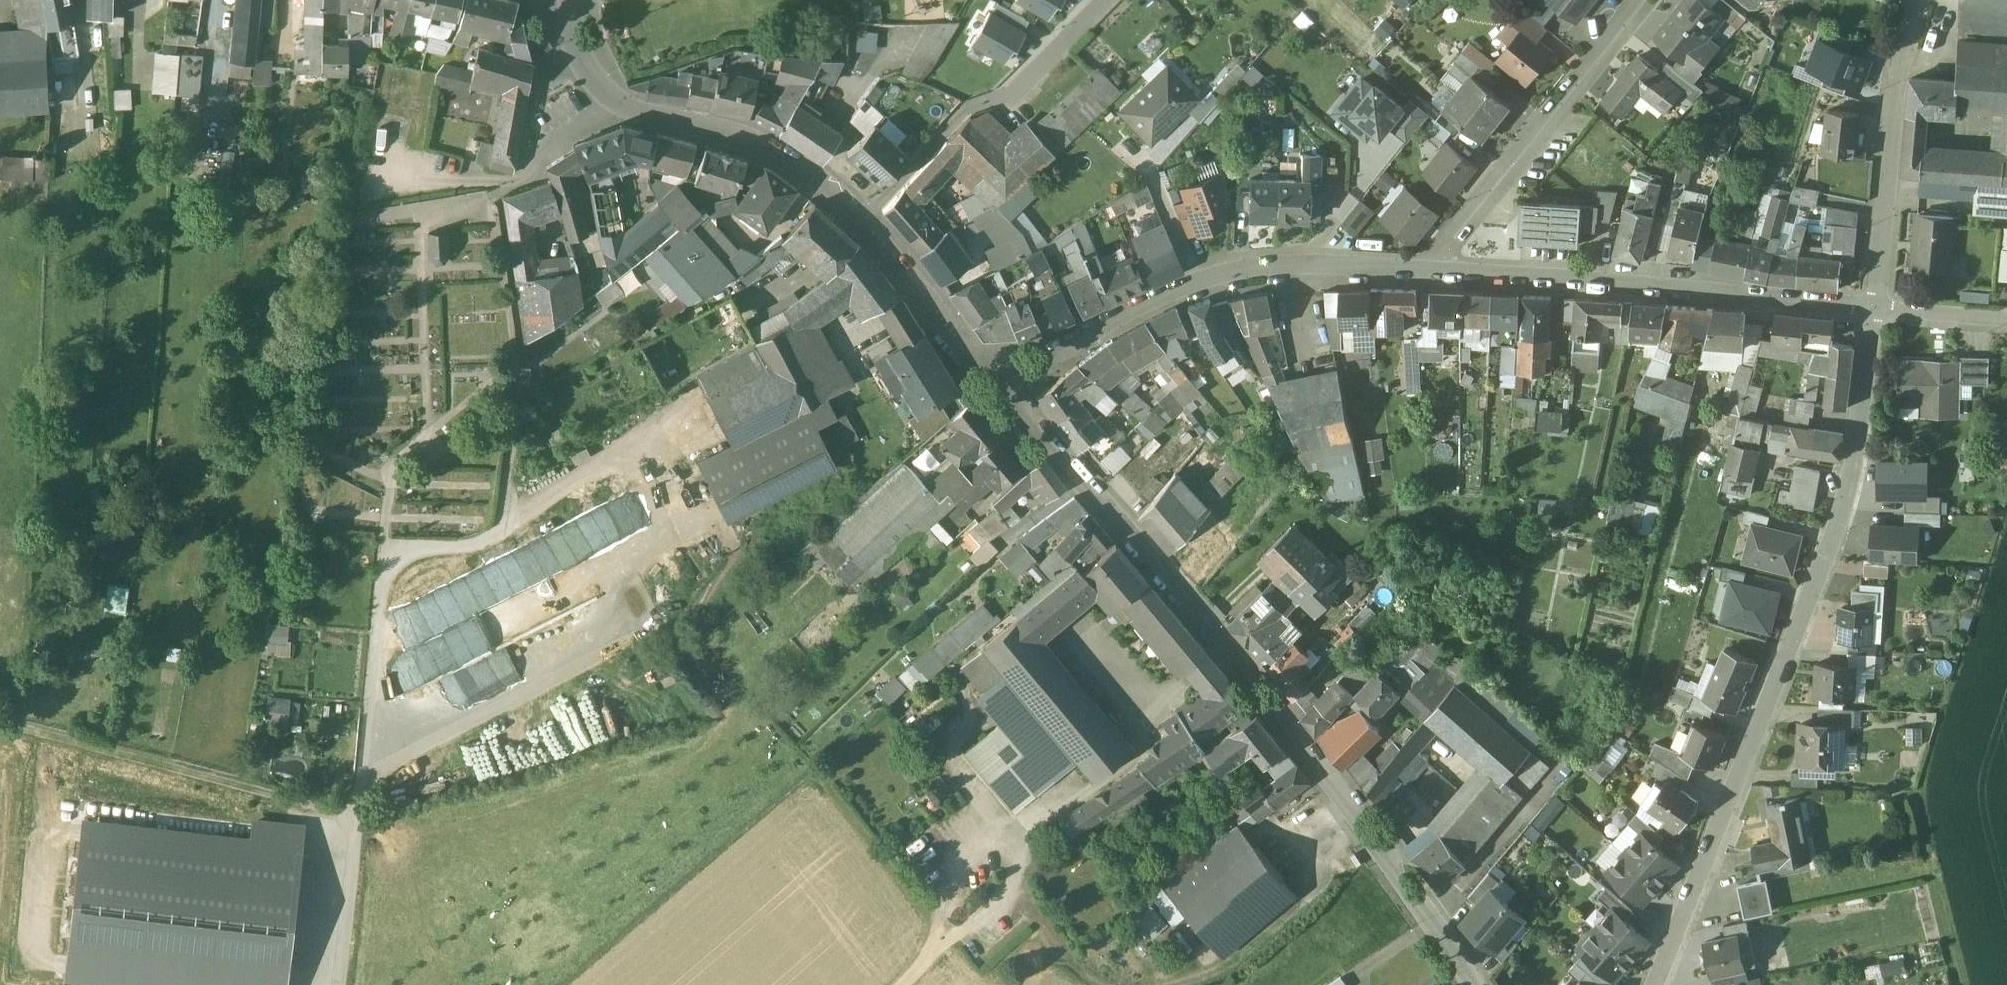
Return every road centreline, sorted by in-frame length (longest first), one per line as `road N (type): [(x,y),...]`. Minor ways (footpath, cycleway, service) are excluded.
road 1 (tertiary): [(999,391),(1278,705),(1365,815),(1475,984)]
road 2 (residential): [(1873,310),(1846,497),(1652,984)]
road 3 (residential): [(999,391),(1104,327),(1232,274),(1440,274)]
road 4 (residential): [(1440,274),(1873,310)]
road 5 (tertiary): [(575,0),(581,40),(622,109),(789,161),(862,224)]
road 6 (track): [(0,727),(360,820)]
road 7 (residential): [(1649,0),(1442,245),(1440,274)]
road 8 (residential): [(1102,0),(1011,94),(970,103),(862,224)]
road 9 (residential): [(1873,310),(1898,106),(1923,0)]
road 10 (tertiary): [(862,224),(999,391)]
road 11 (residential): [(1873,310),(2006,319)]

